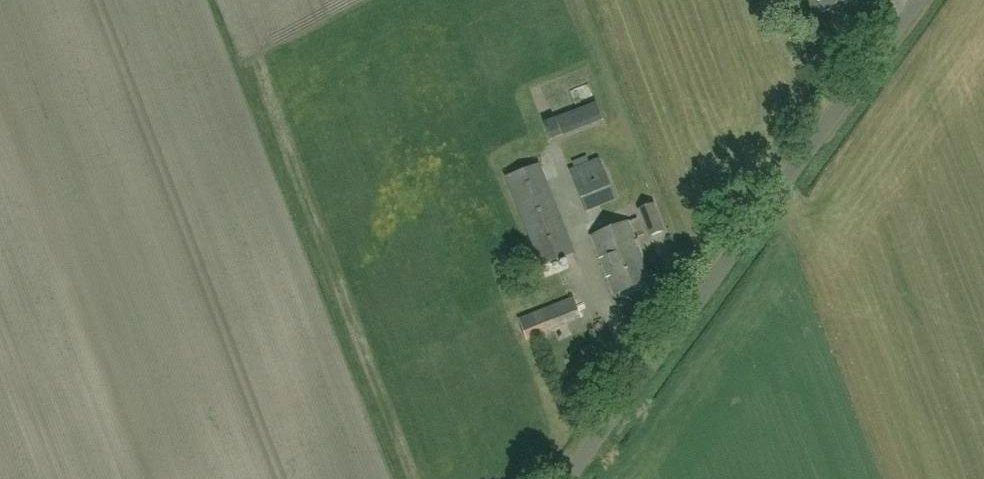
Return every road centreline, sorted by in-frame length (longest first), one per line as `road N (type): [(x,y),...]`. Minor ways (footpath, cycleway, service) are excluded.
road 1 (unclassified): [(577,478),(931,0)]

